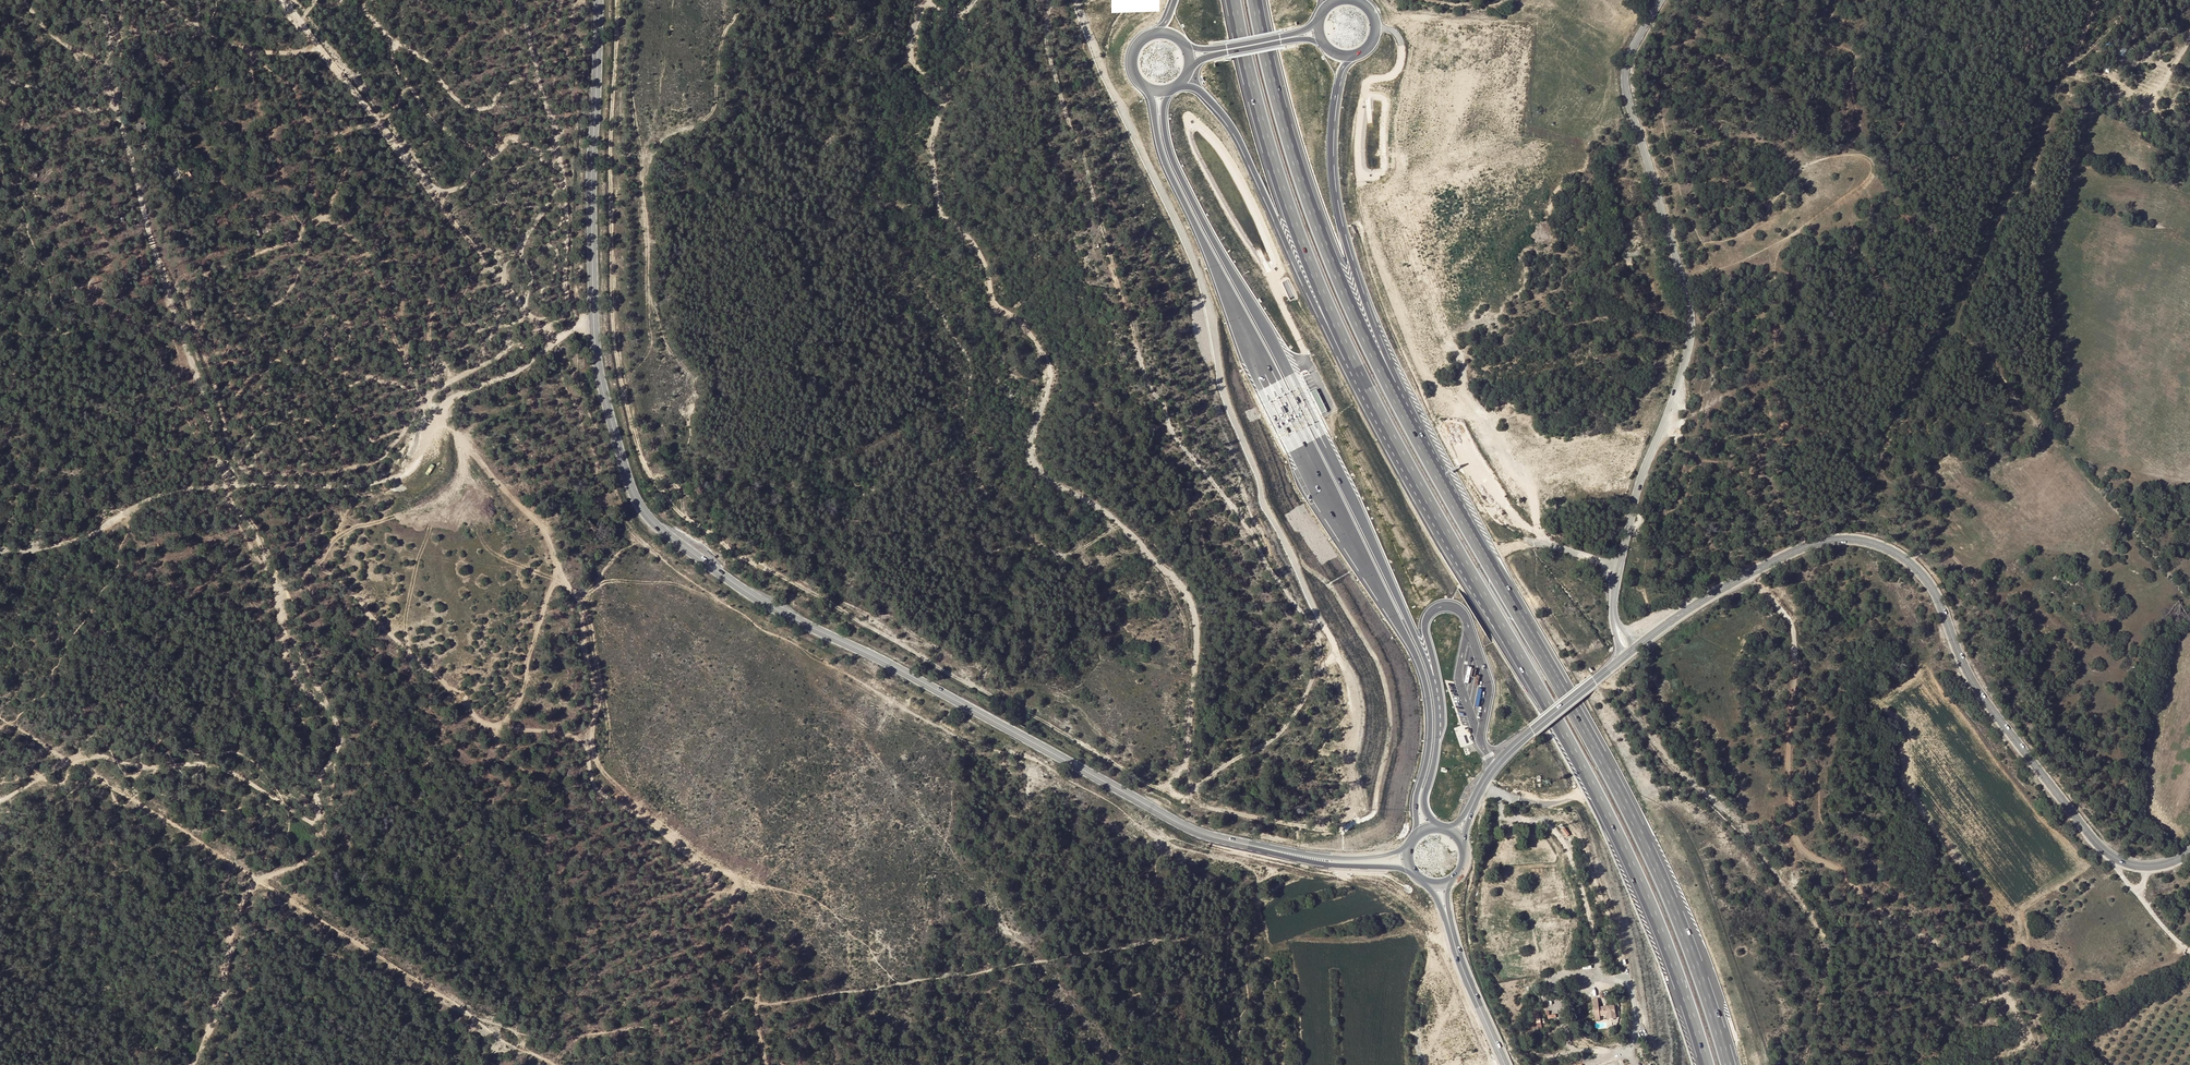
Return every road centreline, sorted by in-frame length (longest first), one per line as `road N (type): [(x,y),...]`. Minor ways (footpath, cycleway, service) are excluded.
road 1 (track): [(617,0),(613,318),(629,419),(656,485),(737,555),(1145,782),(1212,810),(1336,830)]
road 2 (primary): [(599,0),(595,347),(638,503),(672,538),(779,614),(871,654),(1179,824),(1269,850)]
road 3 (track): [(303,120),(291,84),(268,73),(252,52),(251,73),(302,237),(188,282),(185,290),(238,468),(321,474),(387,452),(447,385),(541,330)]
road 4 (track): [(1158,787),(1184,770),(1189,755),(1196,646),(1190,599),(1136,537),(1034,465),(1032,432),(1049,385),(1048,361),(1026,327),(992,303),(976,246),(939,205),(932,134),(961,67),(968,40),(960,16),(974,0)]
road 5 (track): [(1076,0),(1202,281),(1220,378),(1263,500),(1336,648),(1281,734),(1186,799)]
road 6 (motorway): [(1140,81),(1166,166),(1419,664),(1431,732),(1413,837)]
road 7 (motorway): [(1440,827),(1424,803),(1438,730),(1428,667),(1304,404),(1175,165),(1163,110),(1174,87)]
road 8 (track): [(281,0),(541,330),(567,309),(569,206),(521,0)]
road 9 (motorway): [(1364,384),(1594,788),(1678,972),(1708,1064)]
road 10 (secondary): [(2189,847),(2169,861),(2137,865),(2102,850),(1976,690),(1934,589),(1891,550),(1849,539),(1805,547),(1703,600),(1637,646)]
road 11 (track): [(1049,0),(1048,56),(1087,159),(1145,378),(1174,436),(1235,509),(1318,632),(1319,669)]
road 12 (motorway): [(1727,1064),(1690,947),(1642,837),(1575,706),(1405,427)]
road 13 (track): [(211,273),(232,297),(234,314),(250,321),(240,348),(260,367),(258,414),(242,418),(254,431),(244,470),(260,455),(304,465),(309,451),(292,426),(297,419),(334,426),(334,391),(303,357),(335,317),(350,328),(332,356),(348,366),(344,380),(372,377),(433,397)]
road 14 (track): [(232,482),(265,549),(297,679),(327,712),(335,740),(315,776),(317,826),(307,866),(248,894),(222,1001),(196,1064)]
road 15 (track): [(435,414),(539,524),(555,558),(555,589),(509,719),(483,721),(338,579),(313,572),(273,587)]
road 16 (track): [(1118,523),(1090,544),(1056,553),(1013,529),(975,472),(961,431),(970,366),(900,252),(875,176),(878,93),(911,52)]
road 17 (tertiary): [(1614,617),(1636,495),(1691,331),(1626,84),(1629,56),(1661,0)]
road 18 (track): [(454,381),(427,334),(432,309),(424,288),(320,216),(292,287),(256,327),(285,351),(286,363),(269,365),(234,398),(226,395),(236,365),(215,357),(228,345),(199,339),(202,306),(186,296)]
road 19 (track): [(1749,574),(1785,611),(1797,650),(1788,759),(1800,847),(1840,870),(1882,913),(1998,979),(2041,1064)]
road 20 (track): [(2123,0),(2114,28),(2065,69),(1865,481)]
road 21 (track): [(678,488),(695,399),(648,294),(643,184),(660,144),(711,114),(720,47),(739,0)]
road 22 (track): [(102,0),(147,231),(232,482)]
road 23 (motorway): [(1405,427),(1329,265),(1253,0)]
road 24 (motorway): [(1233,0),(1283,193),(1364,384)]
road 25 (motorway): [(1405,427),(1335,204),(1335,94),(1343,68),(1359,55)]
road 26 (track): [(232,482),(367,486),(398,478),(416,465),(435,414),(450,398),(499,380),(549,347)]
road 27 (motorway): [(1174,87),(1201,92),(1237,135),(1321,318),(1364,384)]
road 28 (track): [(2178,592),(1989,355),(1940,329)]
road 29 (track): [(557,572),(581,613),(598,767),(702,871)]
road 30 (track): [(0,545),(81,538),(196,482),(232,482)]
road 31 (track): [(362,0),(373,22),(431,64),(466,108),(487,108),(501,88),(535,69)]
road 32 (track): [(317,42),(285,54),(129,31),(123,0)]
road 33 (secondary): [(1469,809),(1502,758),(1625,656)]
road 34 (track): [(1539,543),(1530,489),(1471,399),(1455,351)]
road 35 (track): [(407,83),(381,122),(339,131),(343,178),(326,215),(300,223)]
road 36 (track): [(394,41),(401,77),(434,125),(493,157)]
road 37 (track): [(419,393),(404,357),(401,302),(367,273),(367,252)]
road 38 (track): [(2065,69),(2146,99),(2189,40)]
road 39 (primary): [(1446,916),(1505,1064)]
road 40 (track): [(1422,1064),(1425,938),(1453,940)]
road 41 (motorway): [(1319,19),(1295,33),(1209,50),(1180,42)]
road 42 (primary): [(1269,850),(1322,864),(1412,871)]
road 43 (primary): [(1410,842),(1360,858),(1269,850)]
road 44 (motorway): [(1186,73),(1227,53),(1300,39),(1323,44)]
road 45 (track): [(557,150),(509,142),(440,197)]
road 46 (track): [(1621,565),(1550,545),(1503,550)]
road 47 (track): [(1461,442),(1504,507),(1537,531)]

